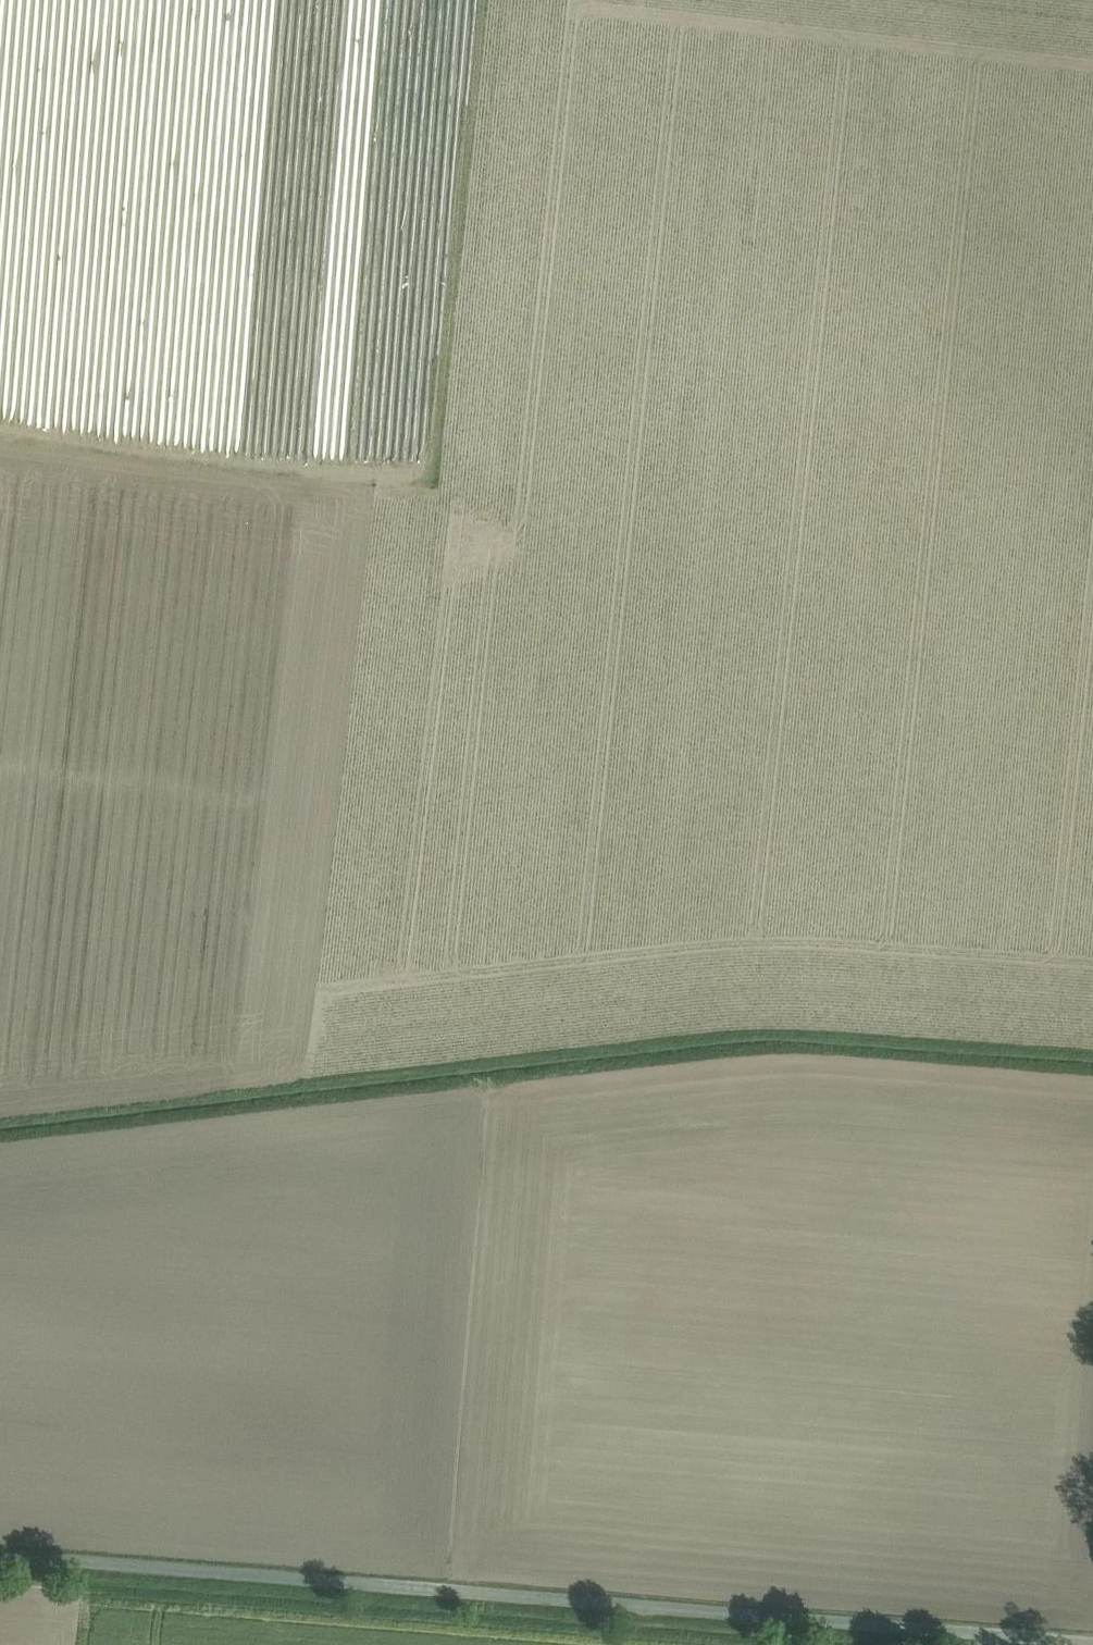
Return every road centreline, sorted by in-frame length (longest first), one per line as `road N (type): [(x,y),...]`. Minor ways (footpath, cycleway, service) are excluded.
road 1 (unclassified): [(0,1556),(1092,1644)]

